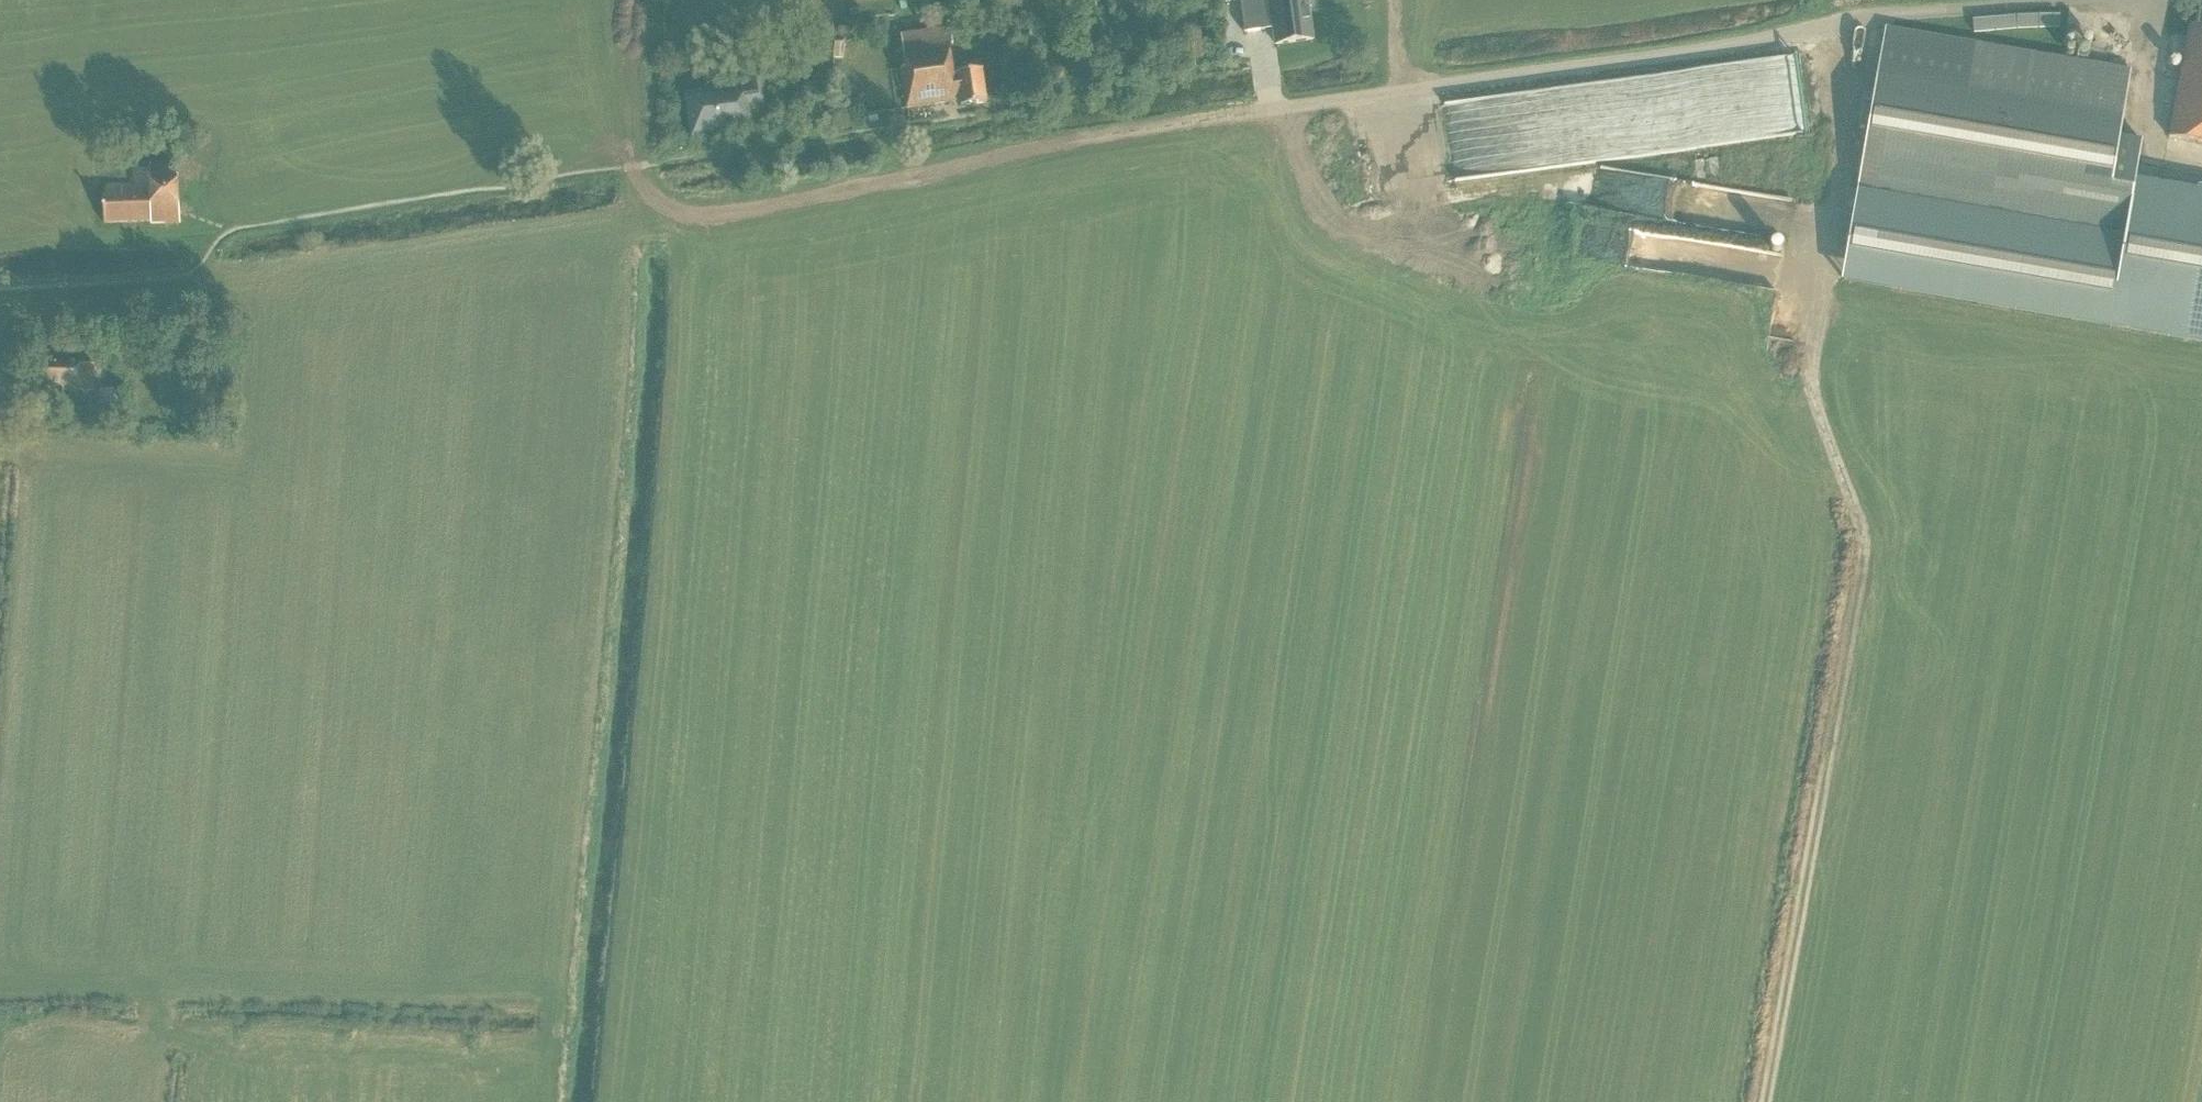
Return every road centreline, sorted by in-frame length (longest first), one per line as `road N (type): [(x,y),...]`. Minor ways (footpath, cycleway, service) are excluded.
road 1 (unclassified): [(1269,113),(2061,0)]

